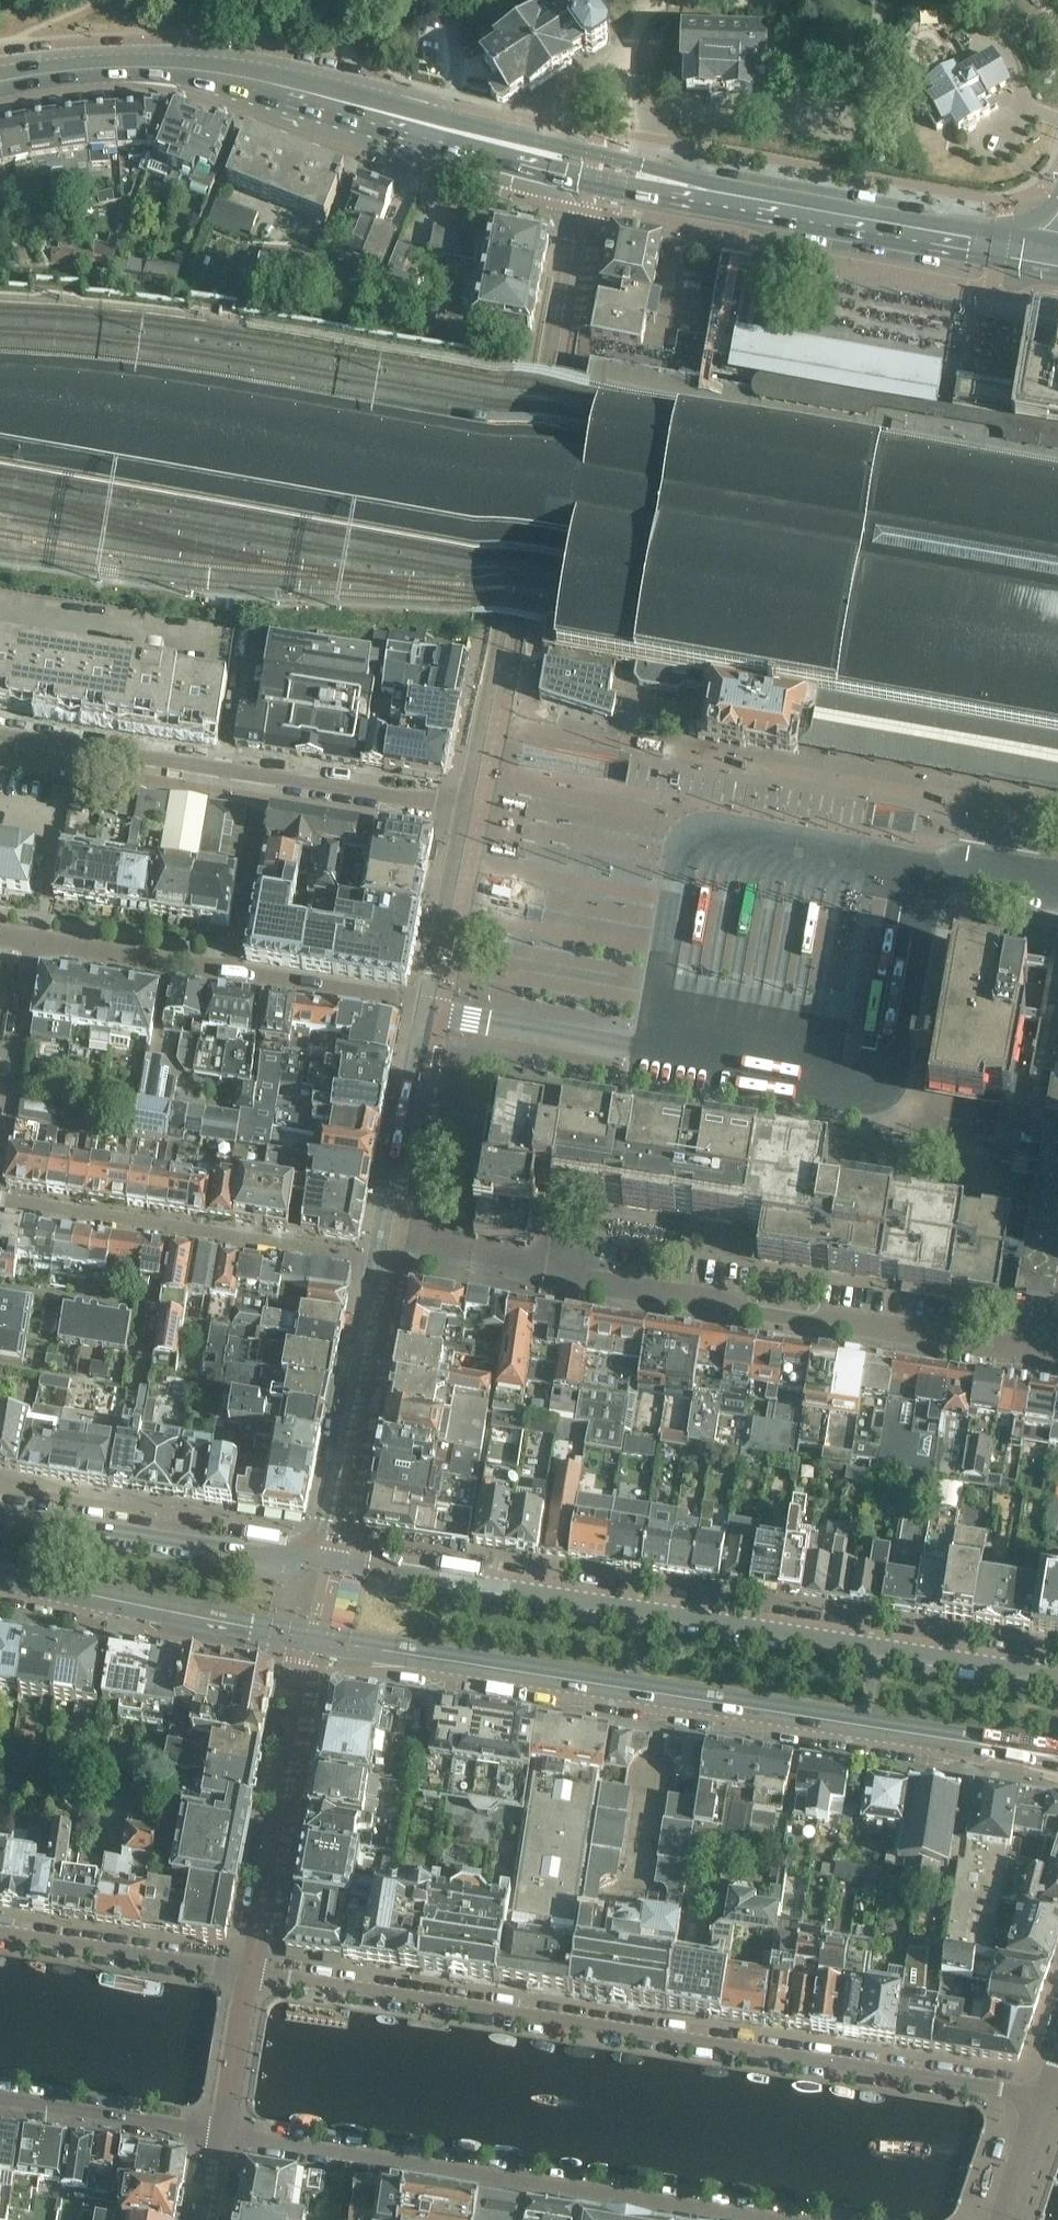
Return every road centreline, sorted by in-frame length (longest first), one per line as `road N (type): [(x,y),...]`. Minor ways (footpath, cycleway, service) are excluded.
road 1 (primary): [(1057,241),(713,183),(344,86),(180,56),(0,72)]
road 2 (residential): [(567,206),(503,615),(463,807),(264,775)]
road 3 (residential): [(1044,2094),(250,1965)]
road 4 (residential): [(316,1642),(863,1726),(1057,1768)]
road 5 (residential): [(1057,1674),(316,1559)]
road 6 (residential): [(0,1198),(373,1262),(316,1559)]
road 7 (primary): [(449,146),(1057,271)]
road 8 (residential): [(1045,1361),(485,1277)]
road 9 (residential): [(222,2134),(773,2219)]
road 10 (primary): [(0,92),(73,79),(165,76),(449,146)]
road 11 (residential): [(316,1642),(250,1965)]
road 12 (residential): [(0,1582),(316,1642)]
road 13 (residential): [(316,1559),(0,1512)]
road 14 (residential): [(264,775),(0,734)]
road 15 (residential): [(250,1965),(0,1928)]
road 16 (residential): [(34,942),(0,1166)]
road 17 (residential): [(0,2104),(222,2134)]
road 18 (residential): [(234,976),(264,775)]
road 19 (residential): [(34,942),(234,976)]
road 20 (residential): [(250,1965),(222,2134)]
road 21 (residential): [(234,976),(395,1002)]
road 22 (primary): [(449,146),(467,170),(557,193),(567,206)]
road 23 (residential): [(998,2219),(1044,2094)]

